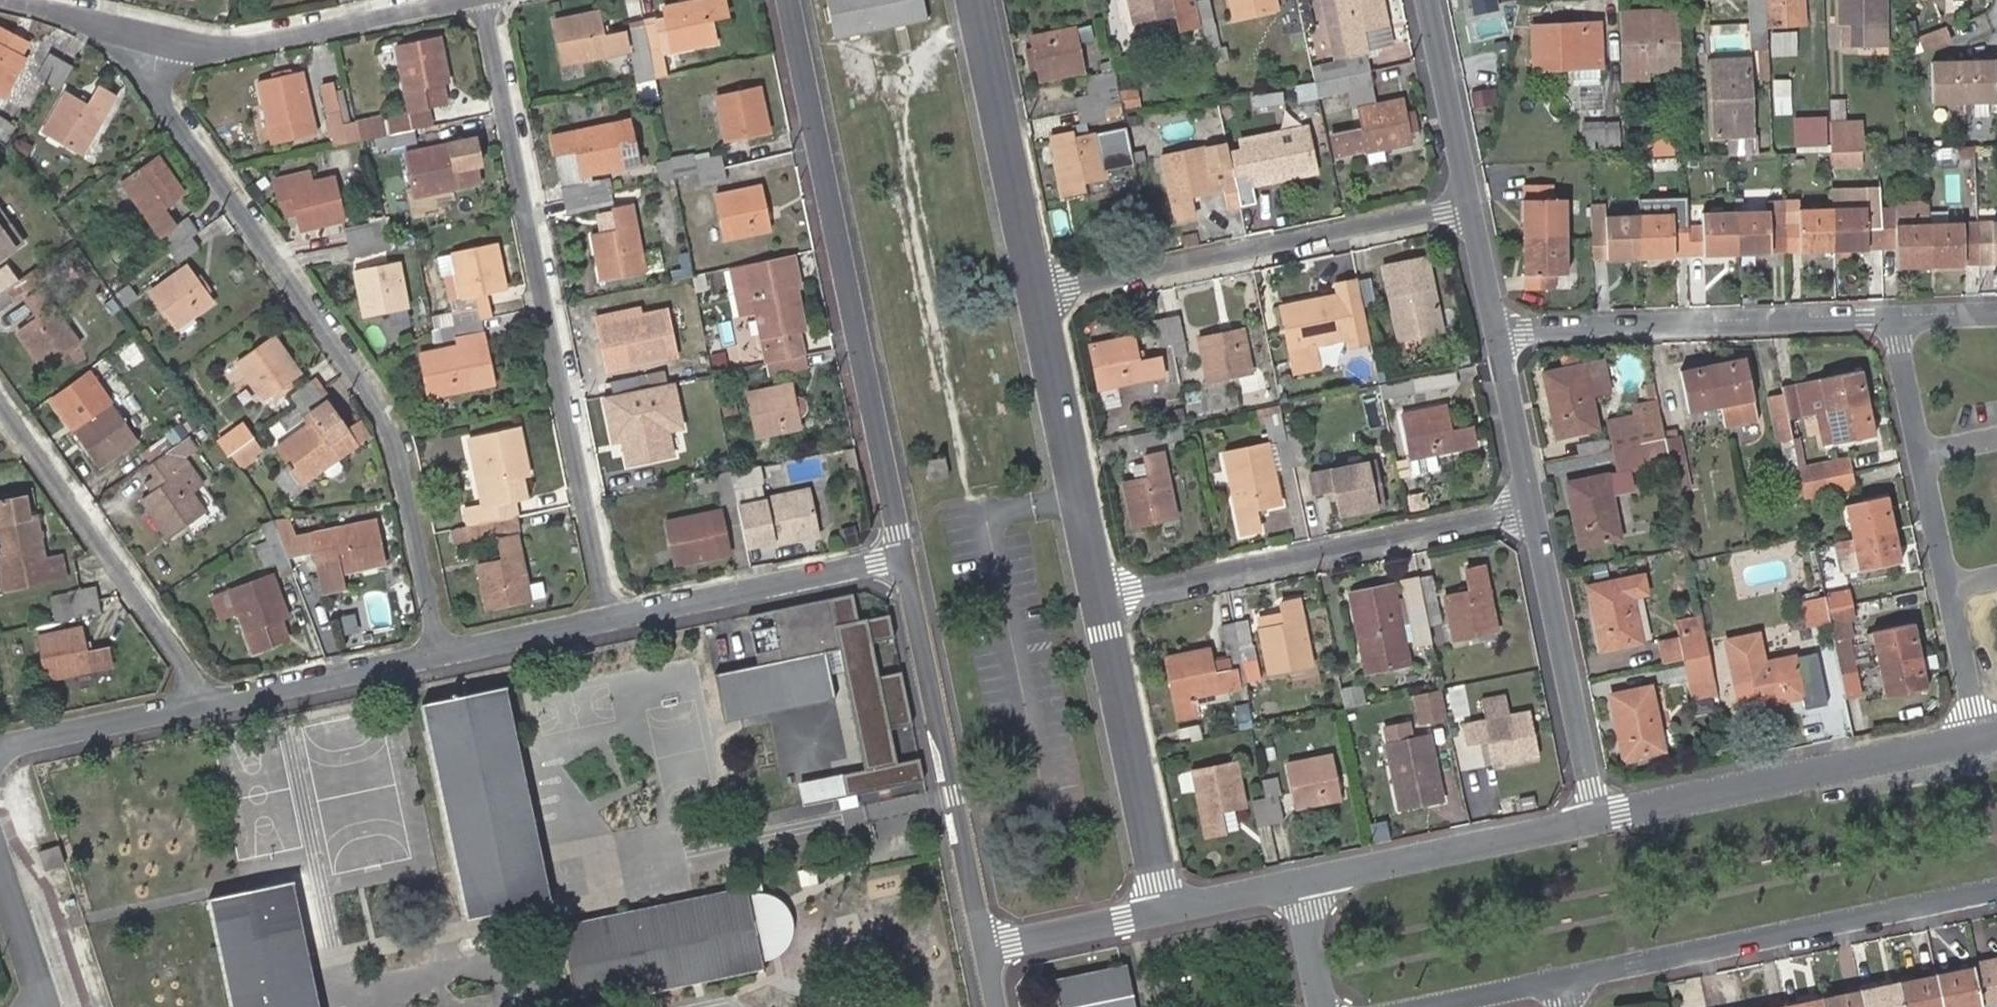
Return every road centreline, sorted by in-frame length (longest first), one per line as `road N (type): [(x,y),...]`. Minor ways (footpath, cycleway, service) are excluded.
road 1 (residential): [(443,657),(402,435),(166,89),(148,34)]
road 2 (residential): [(615,618),(493,0)]
road 3 (residential): [(902,559),(789,0)]
road 4 (residential): [(1472,206),(1035,291)]
road 5 (residential): [(1996,889),(1565,981)]
road 6 (residential): [(1534,511),(1104,602)]
road 7 (residential): [(1892,322),(1978,742)]
road 8 (track): [(968,497),(900,95)]
road 9 (residential): [(984,949),(902,559)]
road 10 (residential): [(1892,322),(1497,331)]
road 11 (residential): [(1978,742),(1596,820)]
road 12 (residential): [(217,701),(0,396)]
road 13 (residential): [(148,34),(223,41),(488,0)]
road 14 (residential): [(1035,291),(1104,602)]
road 15 (residential): [(1104,602),(1163,912)]
road 16 (residential): [(1534,511),(1596,820)]
road 17 (residential): [(1596,820),(1302,884)]
road 18 (residential): [(982,0),(1035,291)]
road 19 (residential): [(902,559),(615,618)]
road 20 (residential): [(443,657),(217,701)]
road 21 (residential): [(217,701),(0,747)]
road 22 (residential): [(1429,0),(1472,206)]
road 23 (residential): [(1497,331),(1534,511)]
road 24 (residential): [(1163,912),(984,949)]
road 25 (residential): [(615,618),(443,657)]
road 26 (residential): [(0,0),(148,34)]
road 27 (residential): [(46,1006),(0,862)]
road 28 (residential): [(1302,884),(1163,912)]
road 29 (residential): [(1565,981),(1439,1006)]
road 30 (residential): [(1472,206),(1497,331)]
road 31 (residential): [(1324,1006),(1302,884)]

